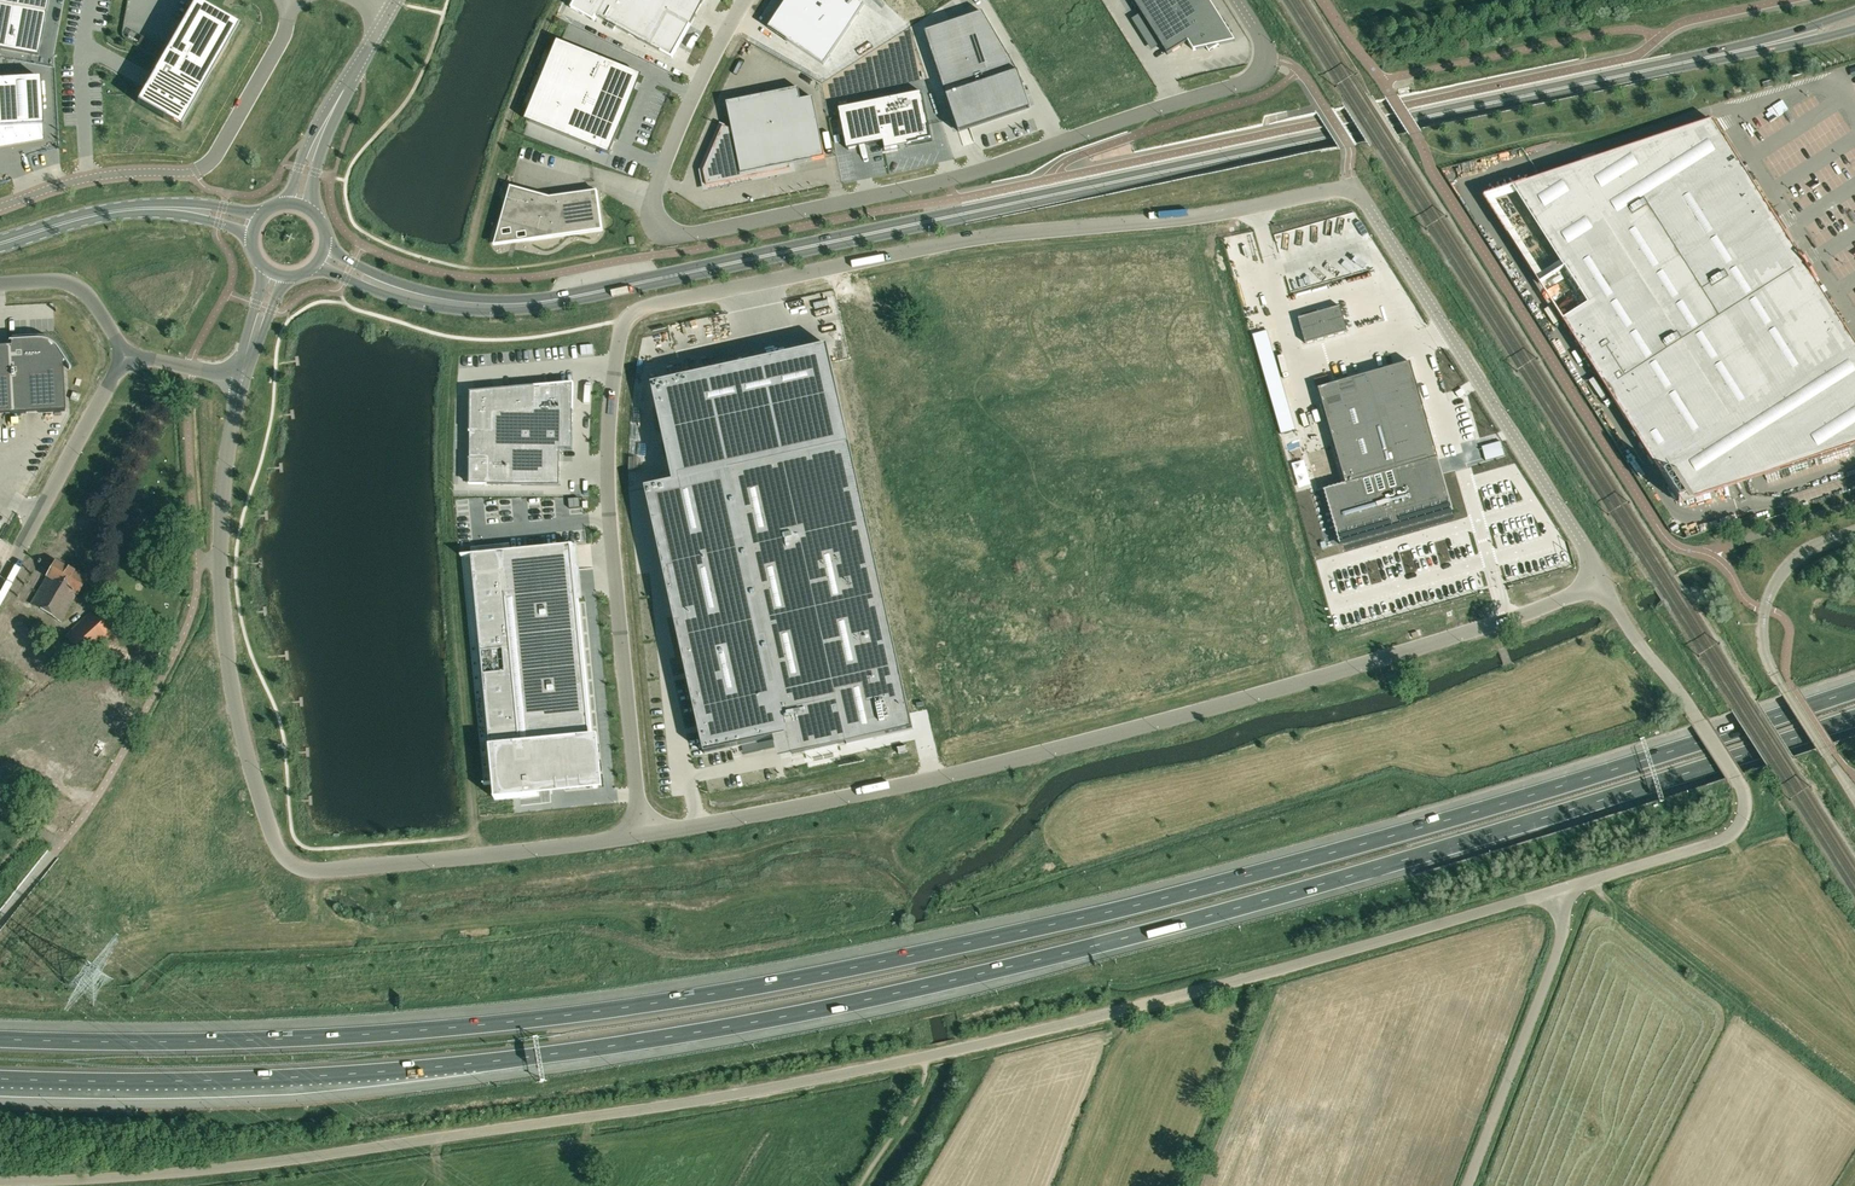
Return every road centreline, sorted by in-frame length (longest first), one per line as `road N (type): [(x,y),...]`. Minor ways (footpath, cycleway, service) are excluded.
road 1 (motorway): [(0,1080),(206,1081),(457,1066),(881,999),(1364,872),(1854,719)]
road 2 (motorway): [(1854,689),(1369,841),(1034,931),(826,974),(441,1031),(140,1042),(0,1038)]
road 3 (unclassified): [(1606,584),(1354,188),(1224,212),(962,239),(652,304),(621,329),(608,424),(640,836)]
road 4 (unclassified): [(0,1180),(280,1161),(800,1082),(1233,981),(1557,893)]
road 5 (secondary): [(321,256),(422,298),(541,303),(1736,51)]
road 6 (unclassified): [(1606,584),(1329,675),(1024,758),(640,836)]
road 7 (unclassified): [(671,238),(953,179),(1260,77),(1266,48),(1238,0)]
road 8 (unclassified): [(640,836),(308,871),(290,862),(272,832),(235,702),(222,559)]
road 9 (unclassified): [(1557,893),(1715,844),(1746,815),(1741,782),(1679,688),(1623,622),(1606,584)]
road 10 (unclassified): [(0,922),(123,754),(189,621),(197,560),(222,559)]
road 11 (unclassified): [(0,208),(79,182),(213,164),(279,50),(293,0)]
road 12 (track): [(1854,1091),(1593,882)]
road 13 (unclassified): [(1467,1185),(1564,931),(1557,893)]
road 14 (unclassified): [(751,0),(668,158),(653,221),(671,238)]
road 15 (unclassified): [(128,352),(0,586)]
road 16 (secondary): [(255,225),(135,208),(0,243)]
road 17 (unclassified): [(298,204),(320,135),(394,4)]
road 18 (unclassified): [(222,559),(227,461),(243,378)]
road 19 (unclassified): [(0,282),(77,285),(128,352)]
road 20 (secondary): [(1854,11),(1736,51)]
road 21 (secondary): [(1736,51),(1854,29)]

